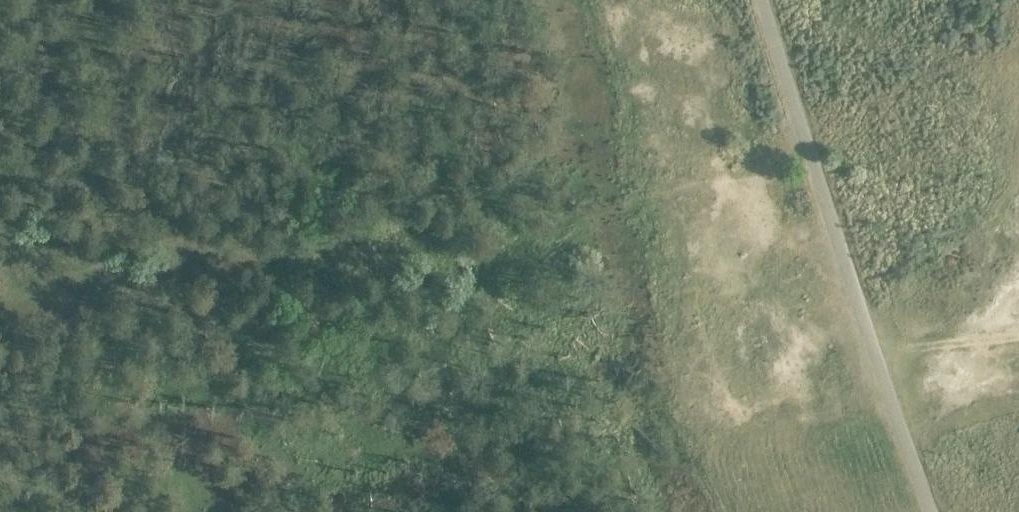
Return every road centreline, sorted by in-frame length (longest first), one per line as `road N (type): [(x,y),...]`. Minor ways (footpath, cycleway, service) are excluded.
road 1 (track): [(929,511),(761,0)]

